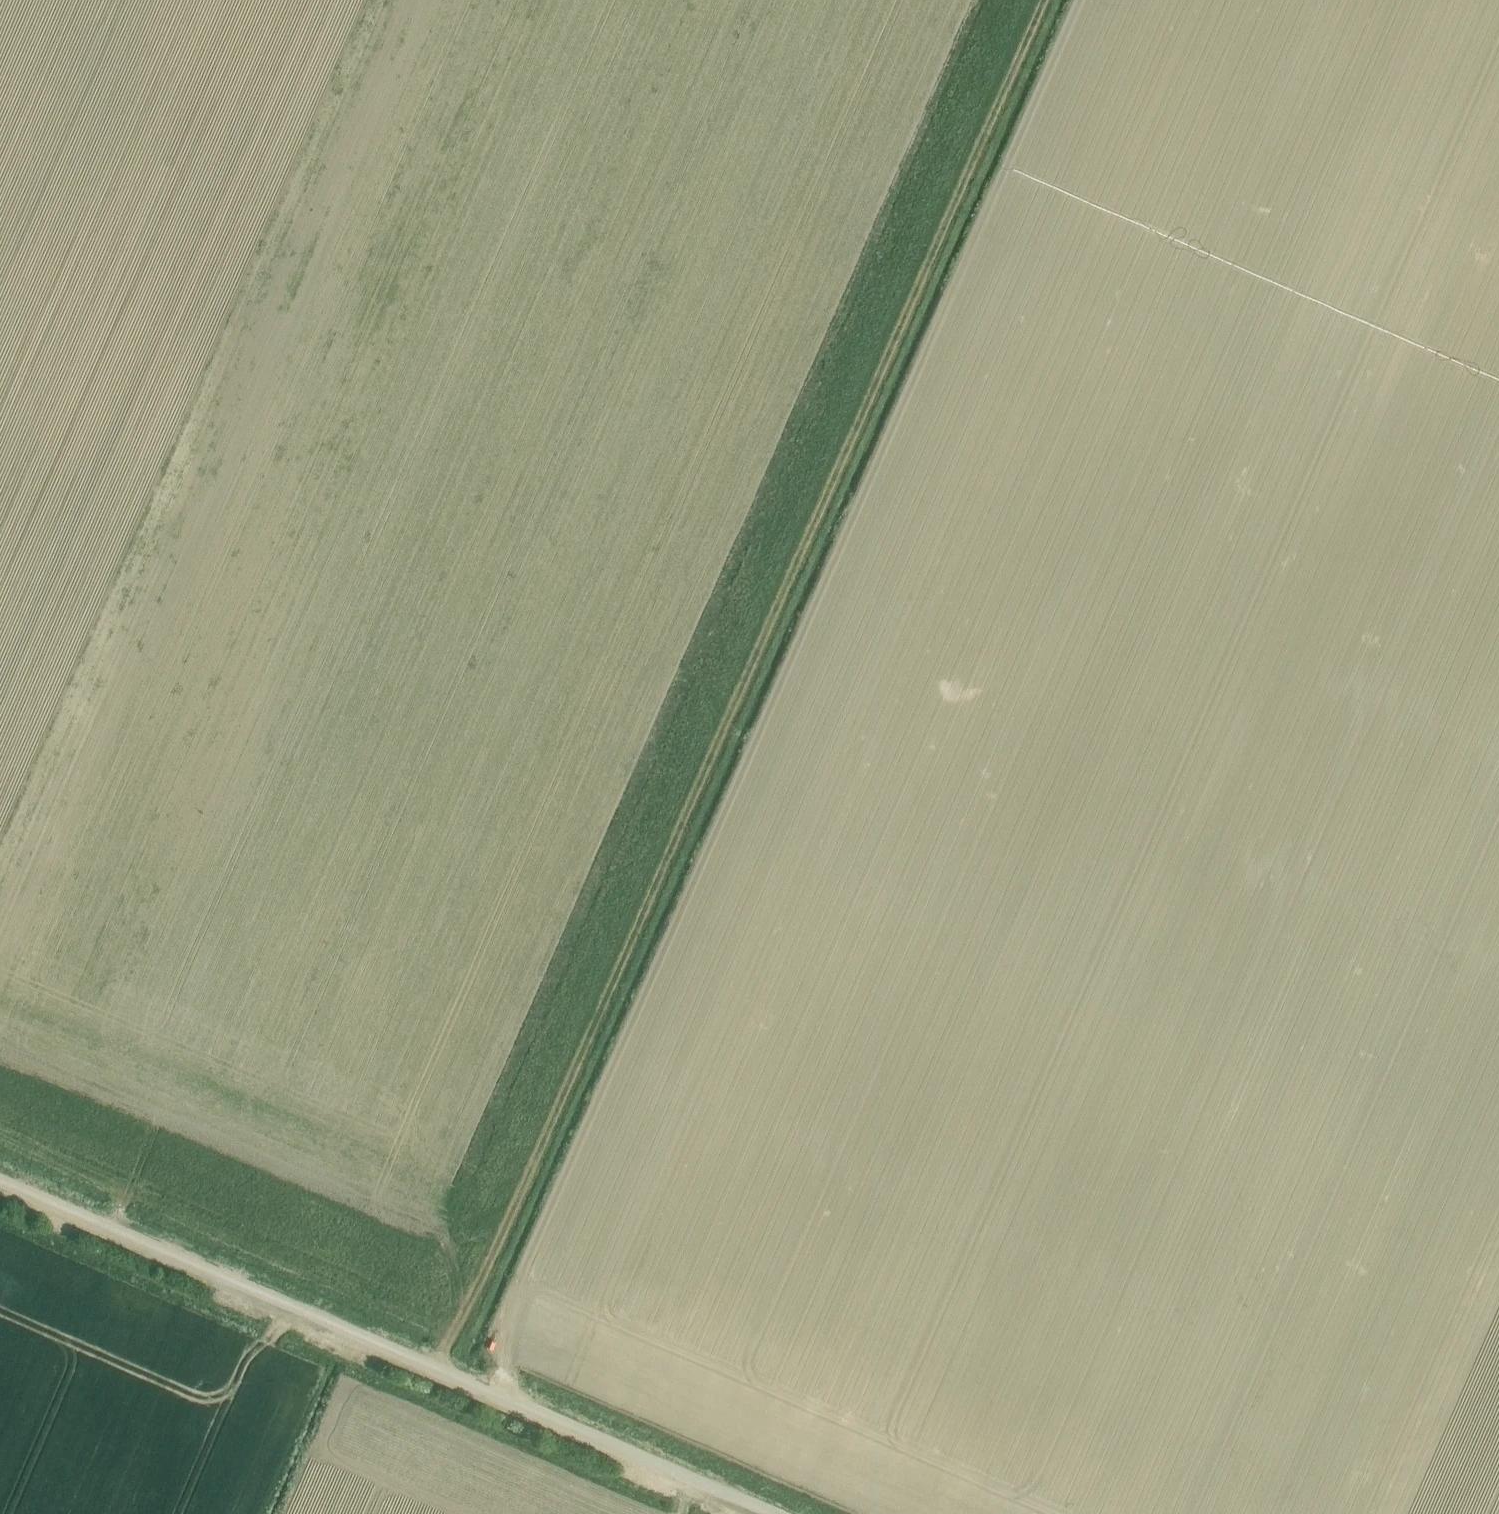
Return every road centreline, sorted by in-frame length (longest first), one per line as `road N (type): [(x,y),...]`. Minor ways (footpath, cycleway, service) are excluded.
road 1 (unclassified): [(773,1513),(0,1179)]

